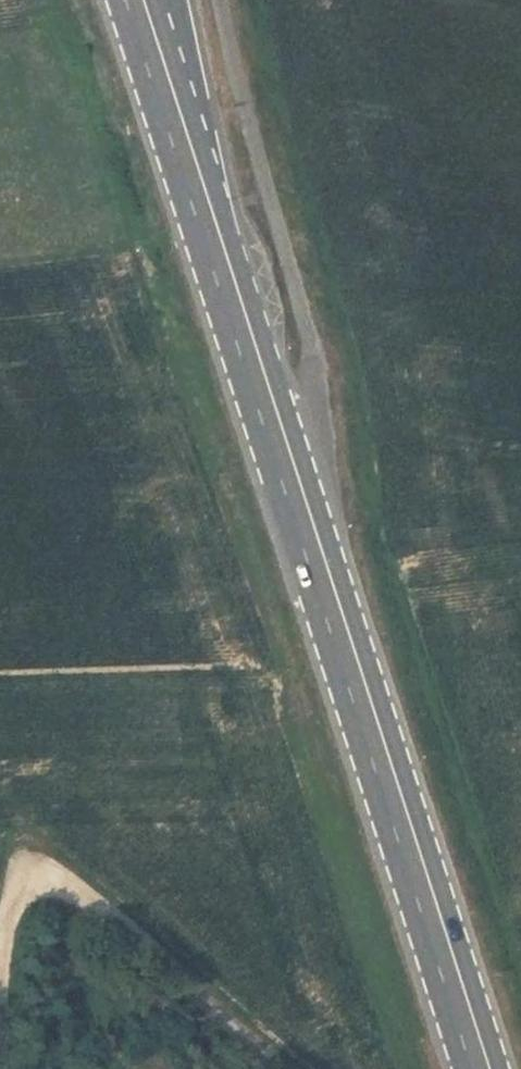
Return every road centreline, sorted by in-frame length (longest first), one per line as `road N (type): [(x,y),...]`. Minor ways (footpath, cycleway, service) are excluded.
road 1 (primary): [(490,1068),(294,471)]
road 2 (residential): [(294,471),(319,383),(222,0)]
road 3 (track): [(269,1068),(124,925),(69,882),(27,878),(2,923),(0,979)]
road 4 (primary): [(294,471),(197,159)]
road 5 (primary): [(197,159),(144,0)]
road 6 (motorway): [(197,159),(170,0)]

